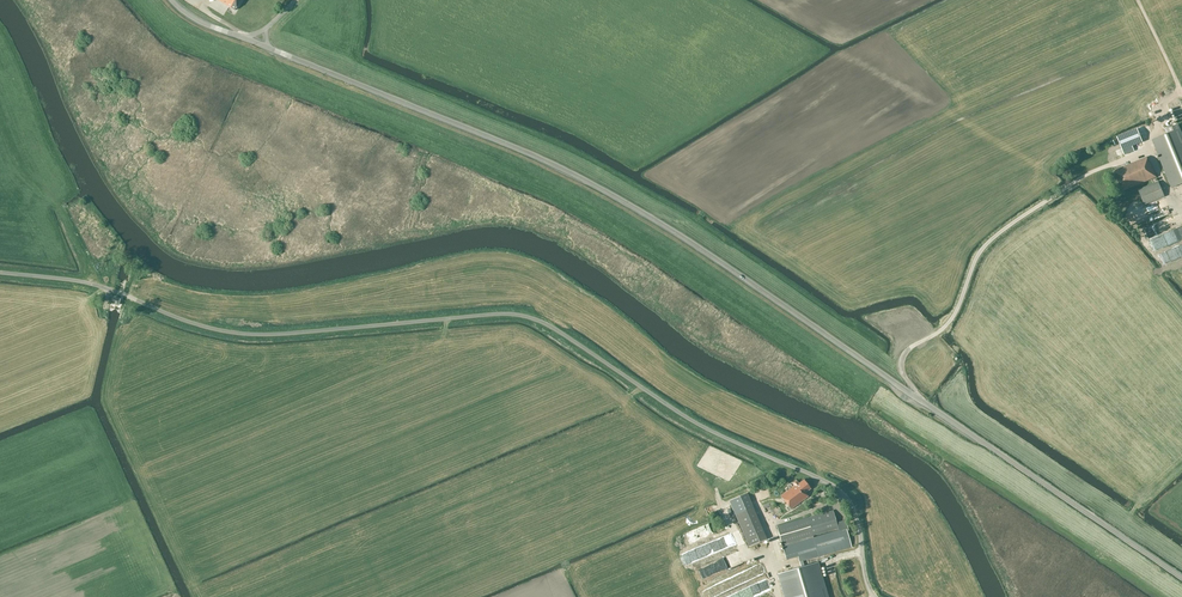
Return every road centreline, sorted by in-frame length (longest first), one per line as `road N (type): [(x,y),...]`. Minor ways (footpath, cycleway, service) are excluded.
road 1 (tertiary): [(1181,579),(644,214),(501,141),(258,42)]
road 2 (unclassified): [(875,596),(857,519),(841,492),(707,429),(533,319),(496,314),(254,335),(210,328),(86,282),(0,273)]

